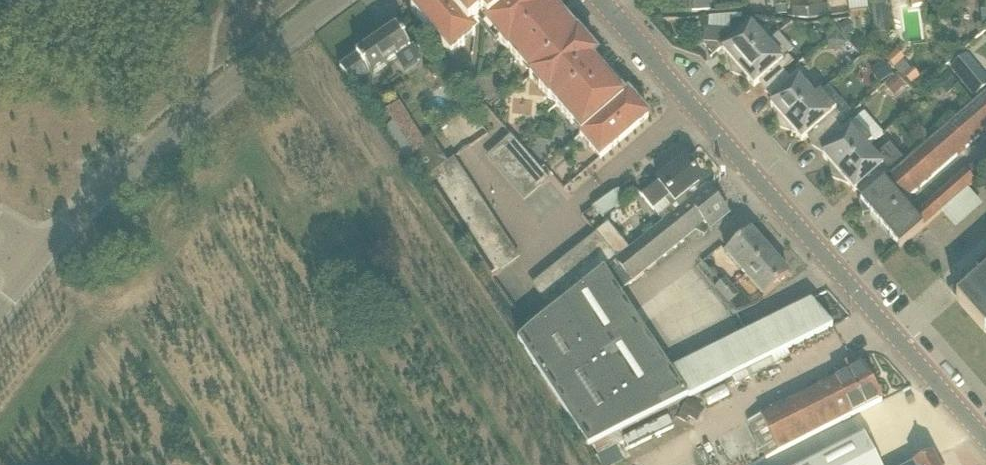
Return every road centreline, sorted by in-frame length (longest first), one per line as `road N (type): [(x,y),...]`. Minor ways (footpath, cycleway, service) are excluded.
road 1 (residential): [(985,442),(601,0)]
road 2 (residential): [(45,248),(123,170),(340,0)]

